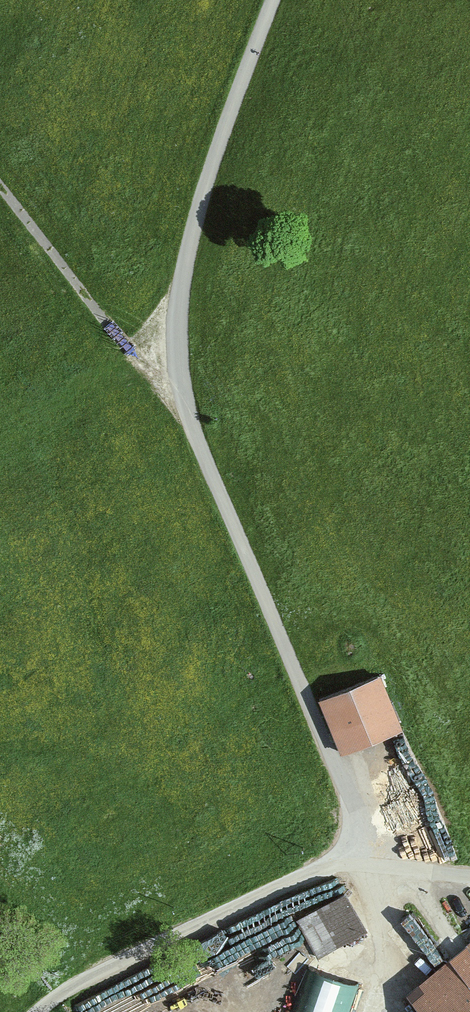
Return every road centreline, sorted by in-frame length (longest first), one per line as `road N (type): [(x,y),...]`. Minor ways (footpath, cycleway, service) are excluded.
road 1 (unclassified): [(376,864),(181,386),(178,324),(190,242),(273,0)]
road 2 (unclassified): [(38,1011),(93,975),(306,875),(376,864)]
road 3 (track): [(181,386),(122,345),(0,188)]

